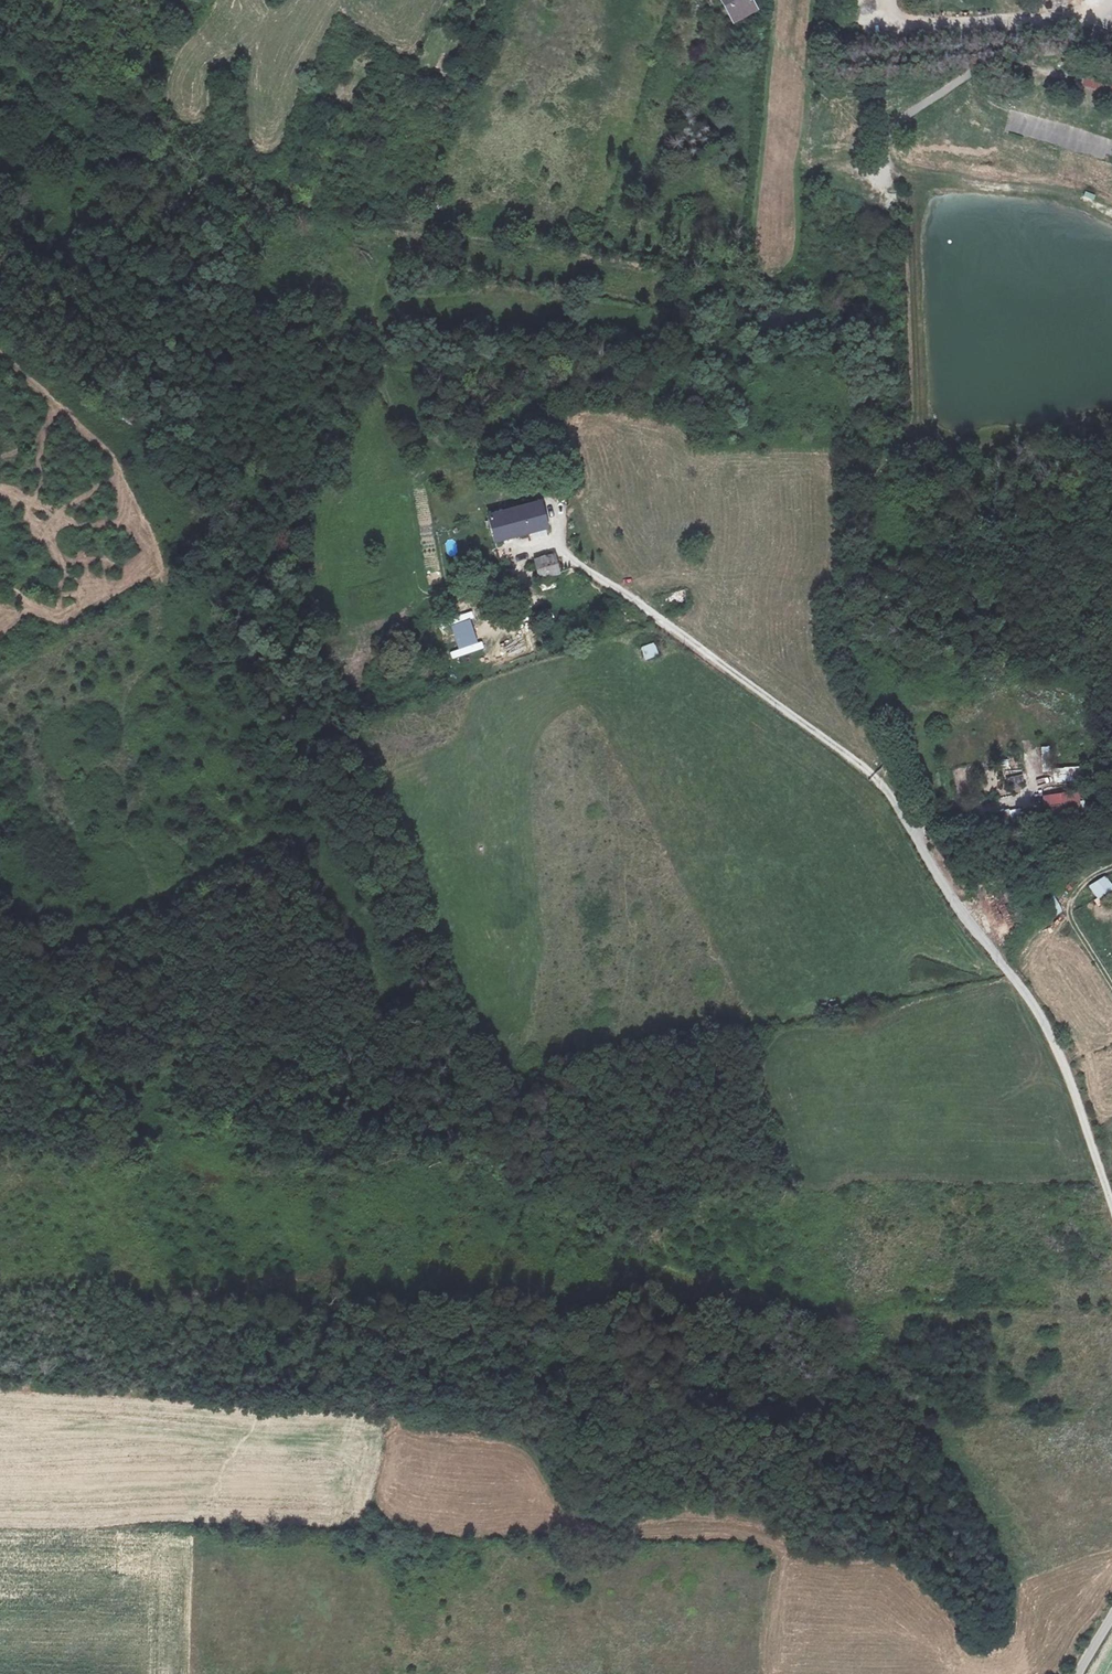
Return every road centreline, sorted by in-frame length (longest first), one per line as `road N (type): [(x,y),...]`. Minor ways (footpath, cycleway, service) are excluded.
road 1 (track): [(887,786),(846,610),(873,548),(871,489),(926,421),(918,201),(889,140)]

